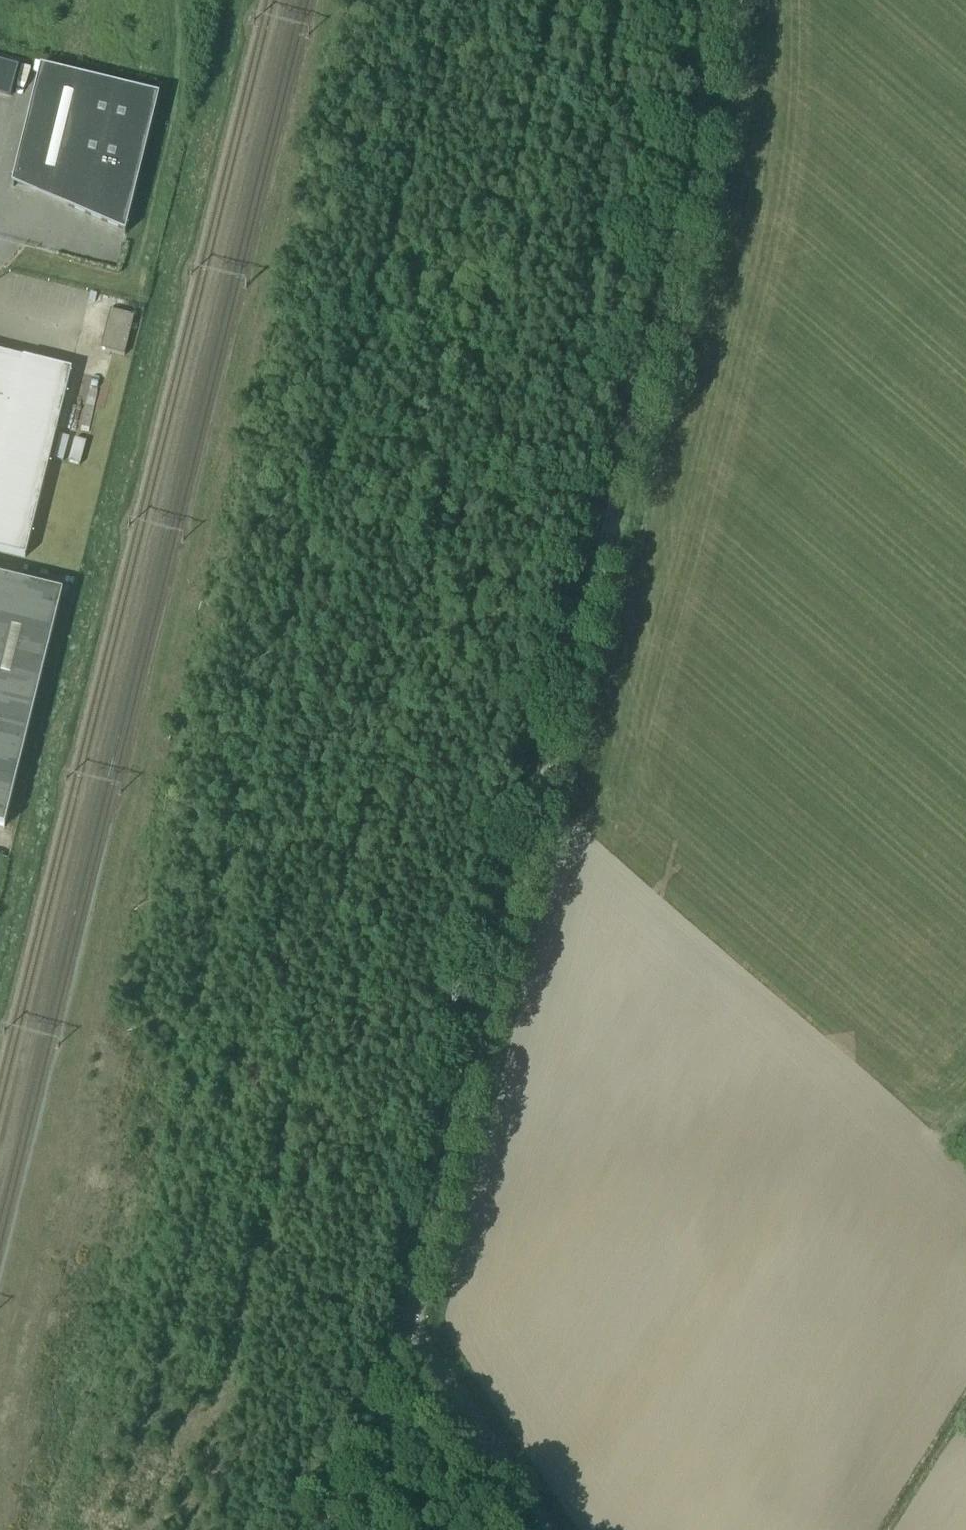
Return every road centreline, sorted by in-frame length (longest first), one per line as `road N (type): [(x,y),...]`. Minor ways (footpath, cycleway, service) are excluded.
road 1 (unclassified): [(706,0),(696,186),(410,1325)]
road 2 (unclassified): [(552,1529),(410,1325)]

